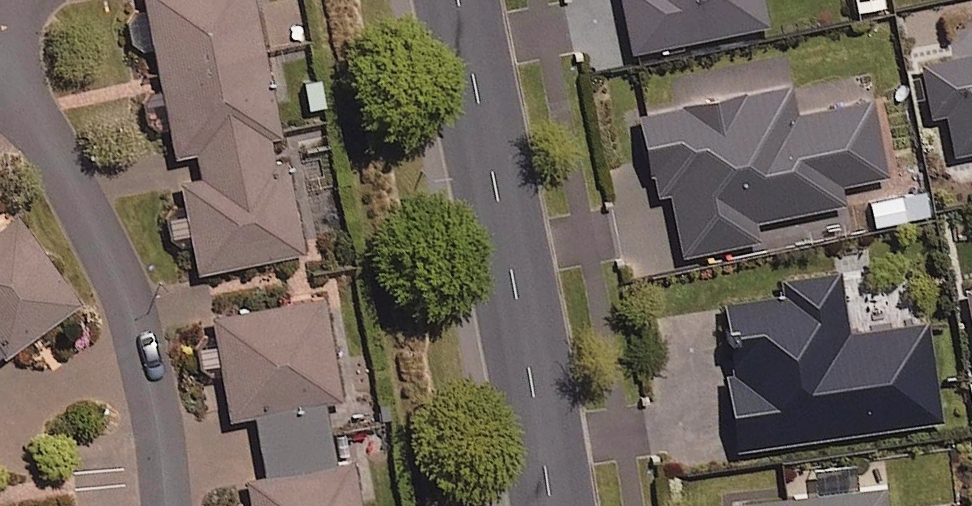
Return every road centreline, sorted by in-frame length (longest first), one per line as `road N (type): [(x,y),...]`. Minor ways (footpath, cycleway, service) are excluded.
road 1 (tertiary): [(458,0),(552,505)]
road 2 (residential): [(164,505),(153,396),(112,260),(55,148),(0,68)]

